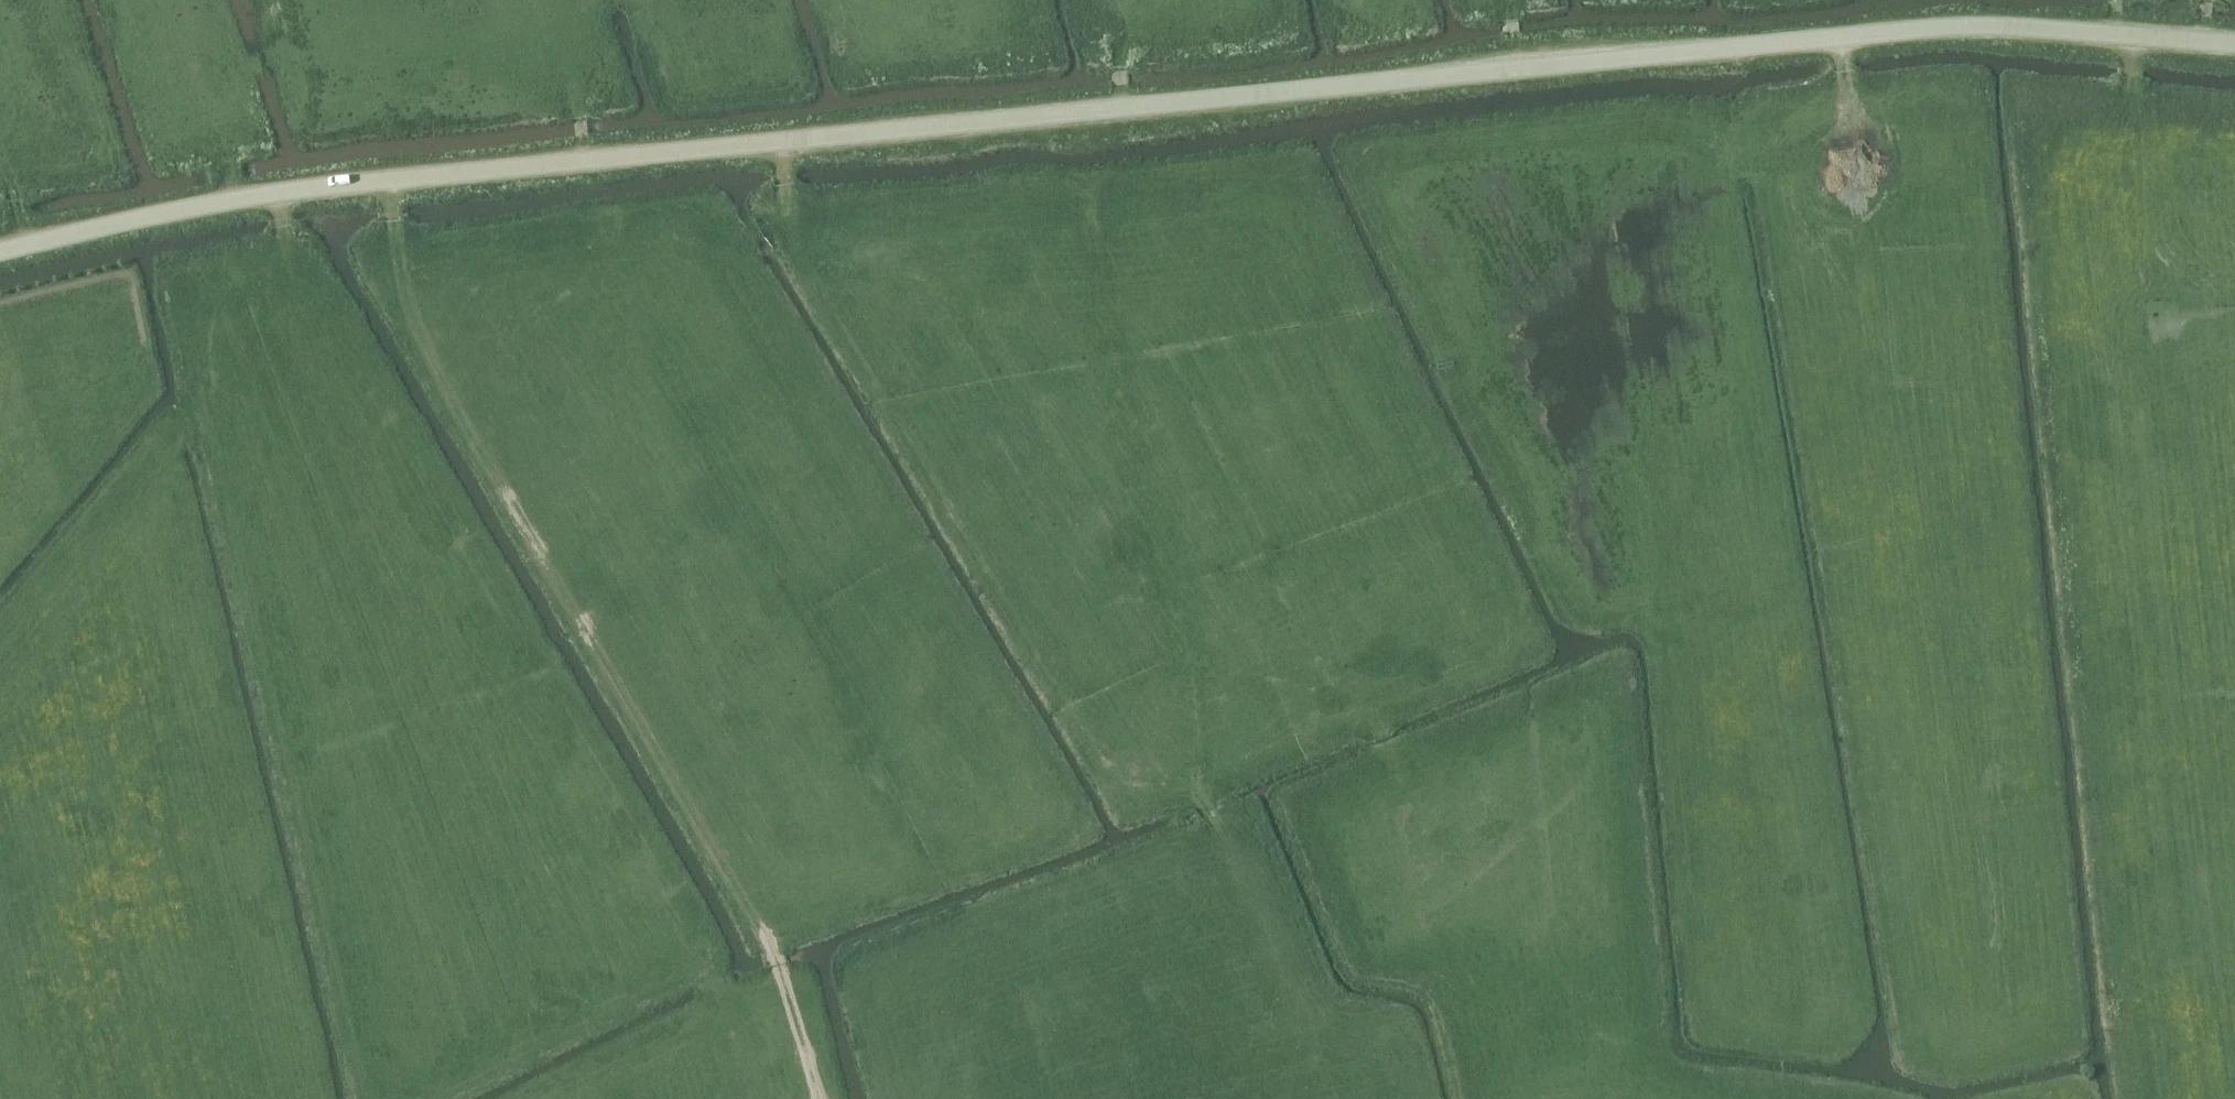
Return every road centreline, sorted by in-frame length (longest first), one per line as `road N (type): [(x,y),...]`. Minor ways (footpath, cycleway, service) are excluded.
road 1 (unclassified): [(0,252),(279,192),(1907,33),(2006,30),(2234,46)]

